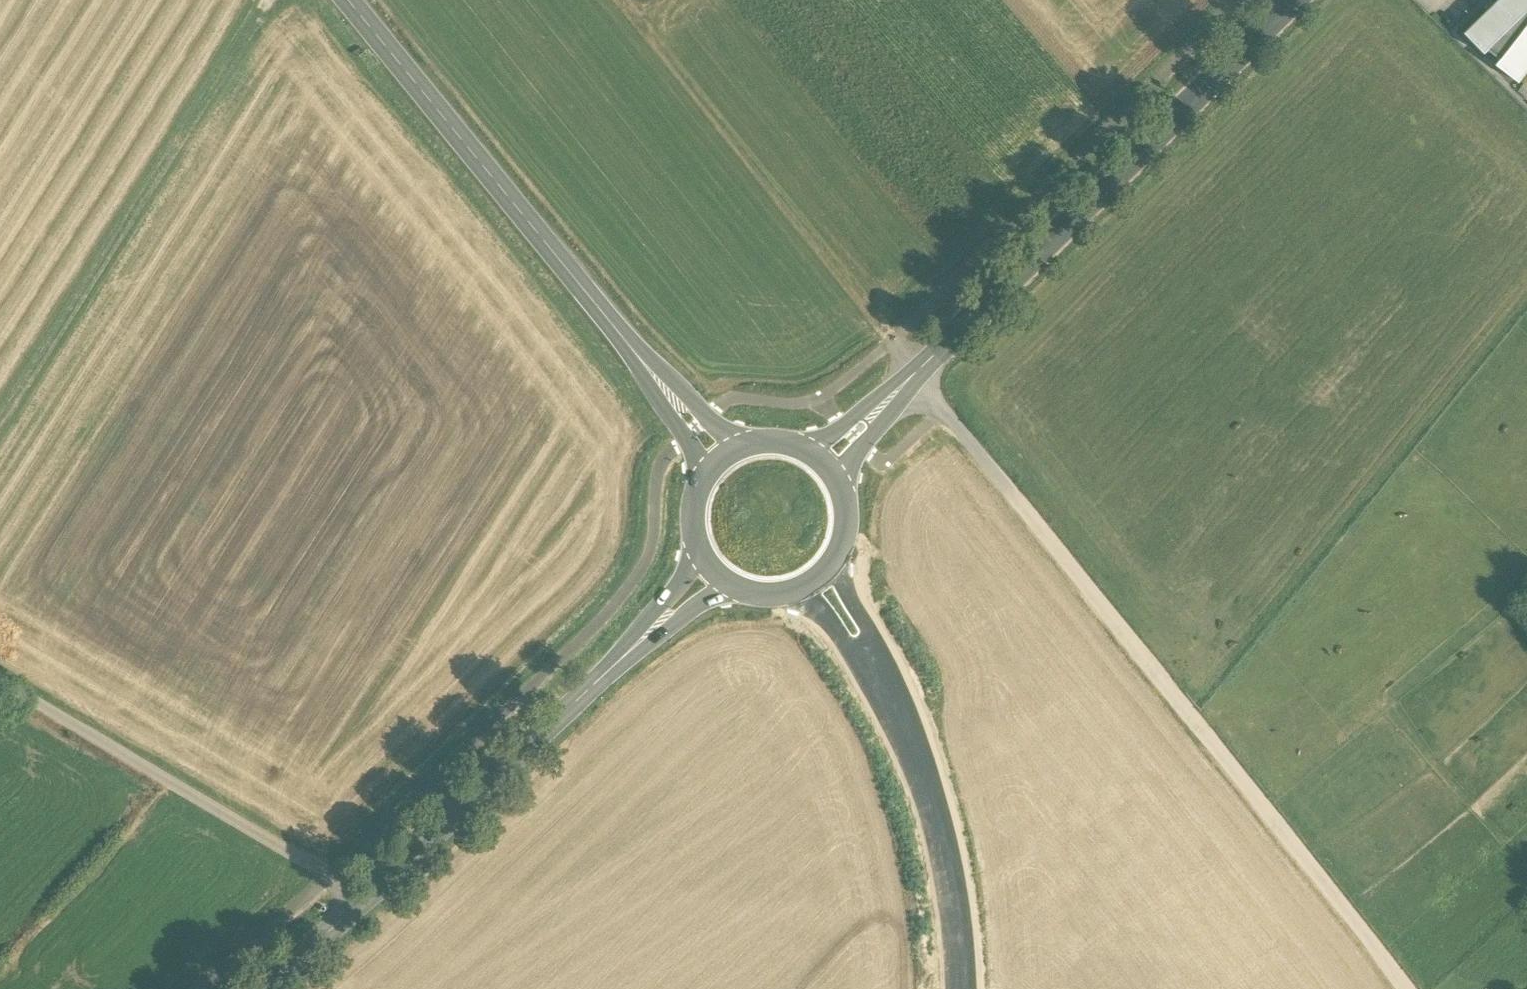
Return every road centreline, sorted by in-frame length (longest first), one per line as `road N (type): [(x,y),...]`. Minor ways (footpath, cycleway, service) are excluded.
road 1 (track): [(1411,988),(890,341)]
road 2 (tertiary): [(1294,0),(822,463)]
road 3 (tertiary): [(712,572),(362,907),(264,988)]
road 4 (trunk): [(722,457),(348,0)]
road 5 (track): [(0,687),(362,907)]
road 6 (tertiary): [(877,675),(918,758),(953,876),(960,988)]
road 7 (tertiary): [(779,595),(831,622),(877,675)]
road 8 (tertiary): [(722,457),(693,499),(691,525),(712,572)]
road 9 (tertiary): [(877,675),(837,554)]

